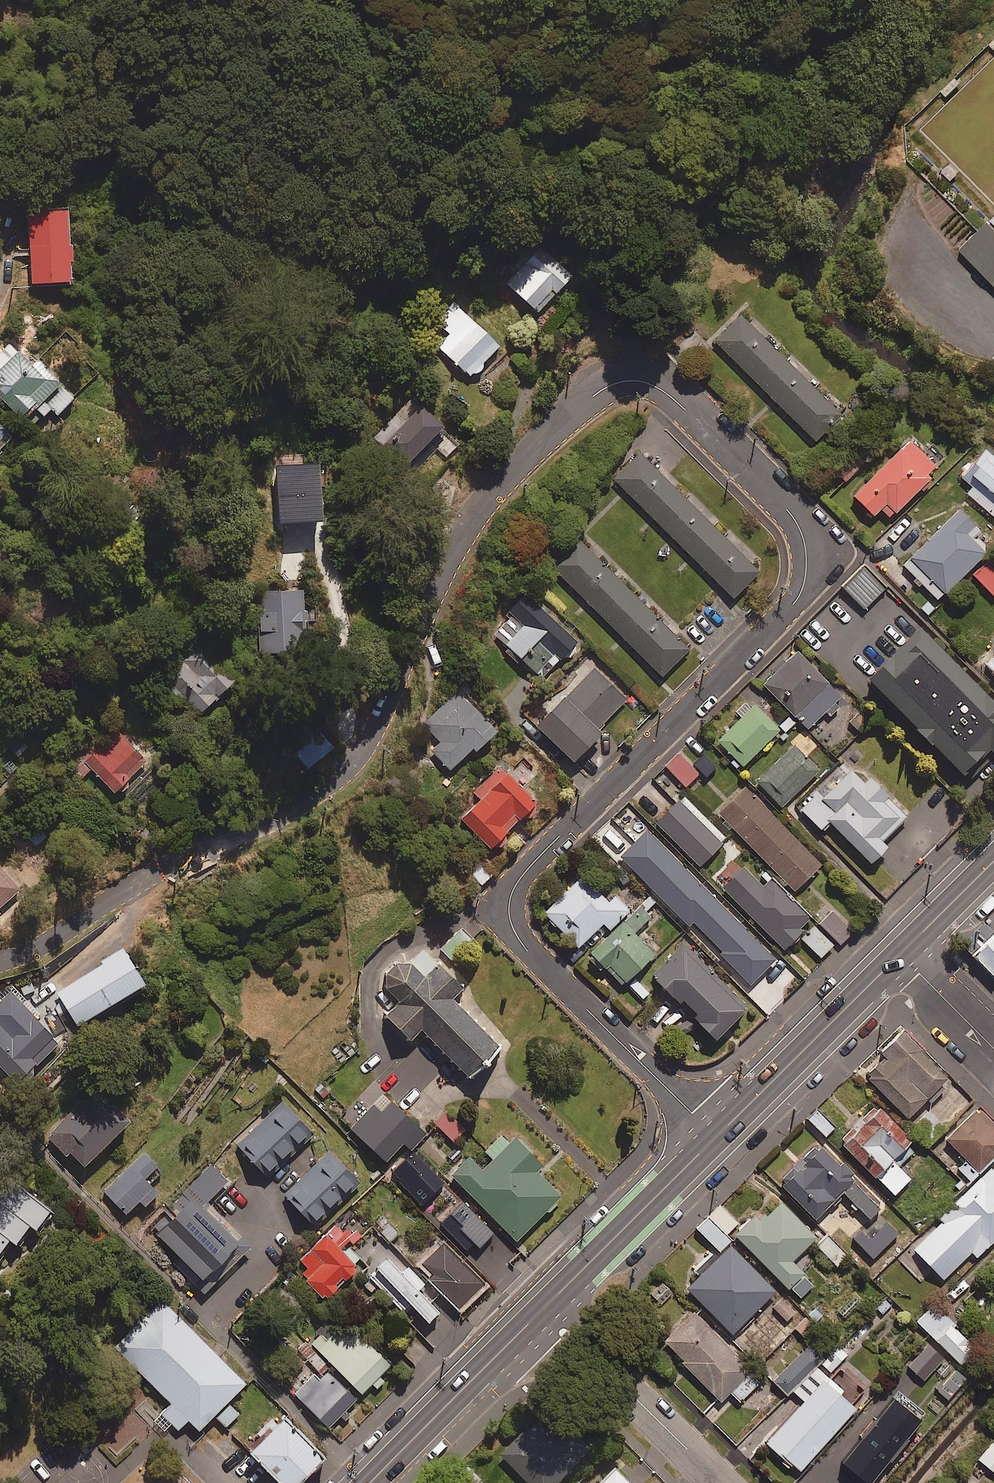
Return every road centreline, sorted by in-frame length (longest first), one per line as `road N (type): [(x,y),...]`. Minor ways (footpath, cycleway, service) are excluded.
road 1 (residential): [(715,1138),(496,916),(495,905),(815,576),(811,530),(683,395),(646,377),(616,380),(587,399),(483,503),(424,605),(375,731),(337,780),(282,815),(165,865),(53,940),(0,962)]
road 2 (secondary): [(715,1138),(899,954)]
road 3 (residential): [(544,1306),(720,1482)]
road 4 (secondary): [(369,1482),(544,1306)]
road 5 (secondary): [(544,1306),(715,1138)]
road 6 (residential): [(993,1049),(899,954)]
road 7 (secondary): [(899,954),(993,860)]

